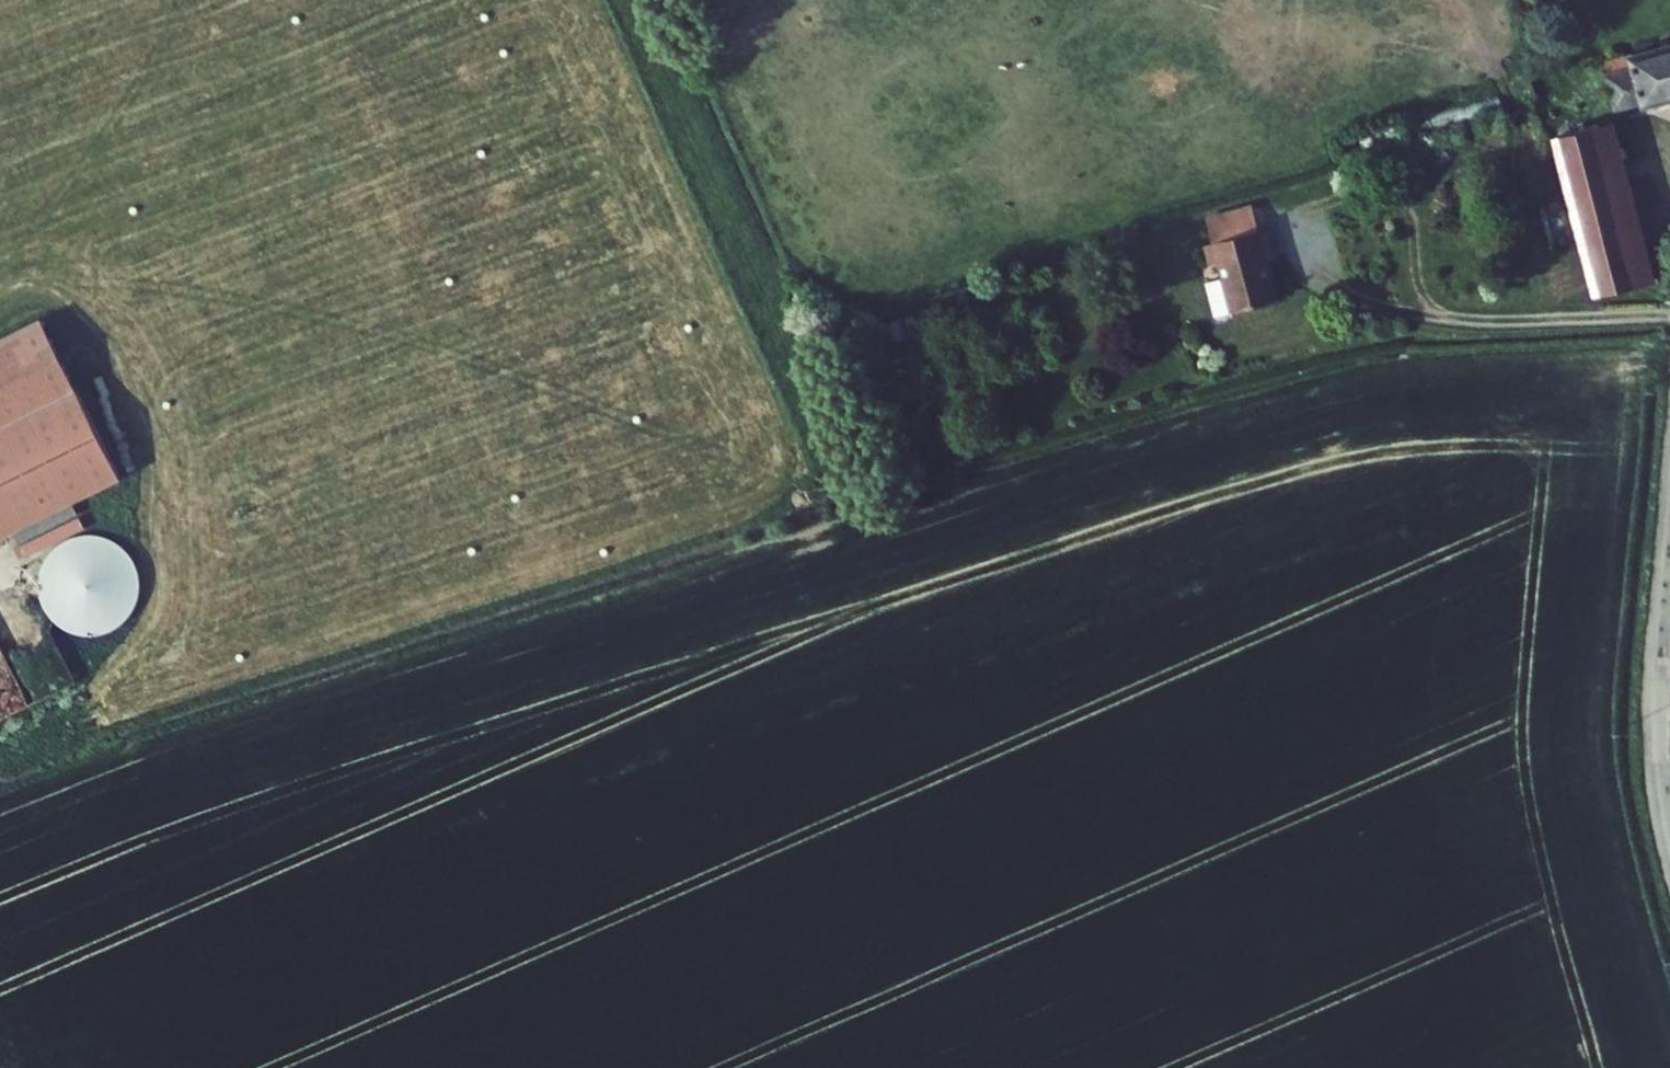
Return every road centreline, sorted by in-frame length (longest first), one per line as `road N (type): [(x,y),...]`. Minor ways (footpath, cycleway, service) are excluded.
road 1 (unclassified): [(1669,854),(1655,697),(1669,528)]

